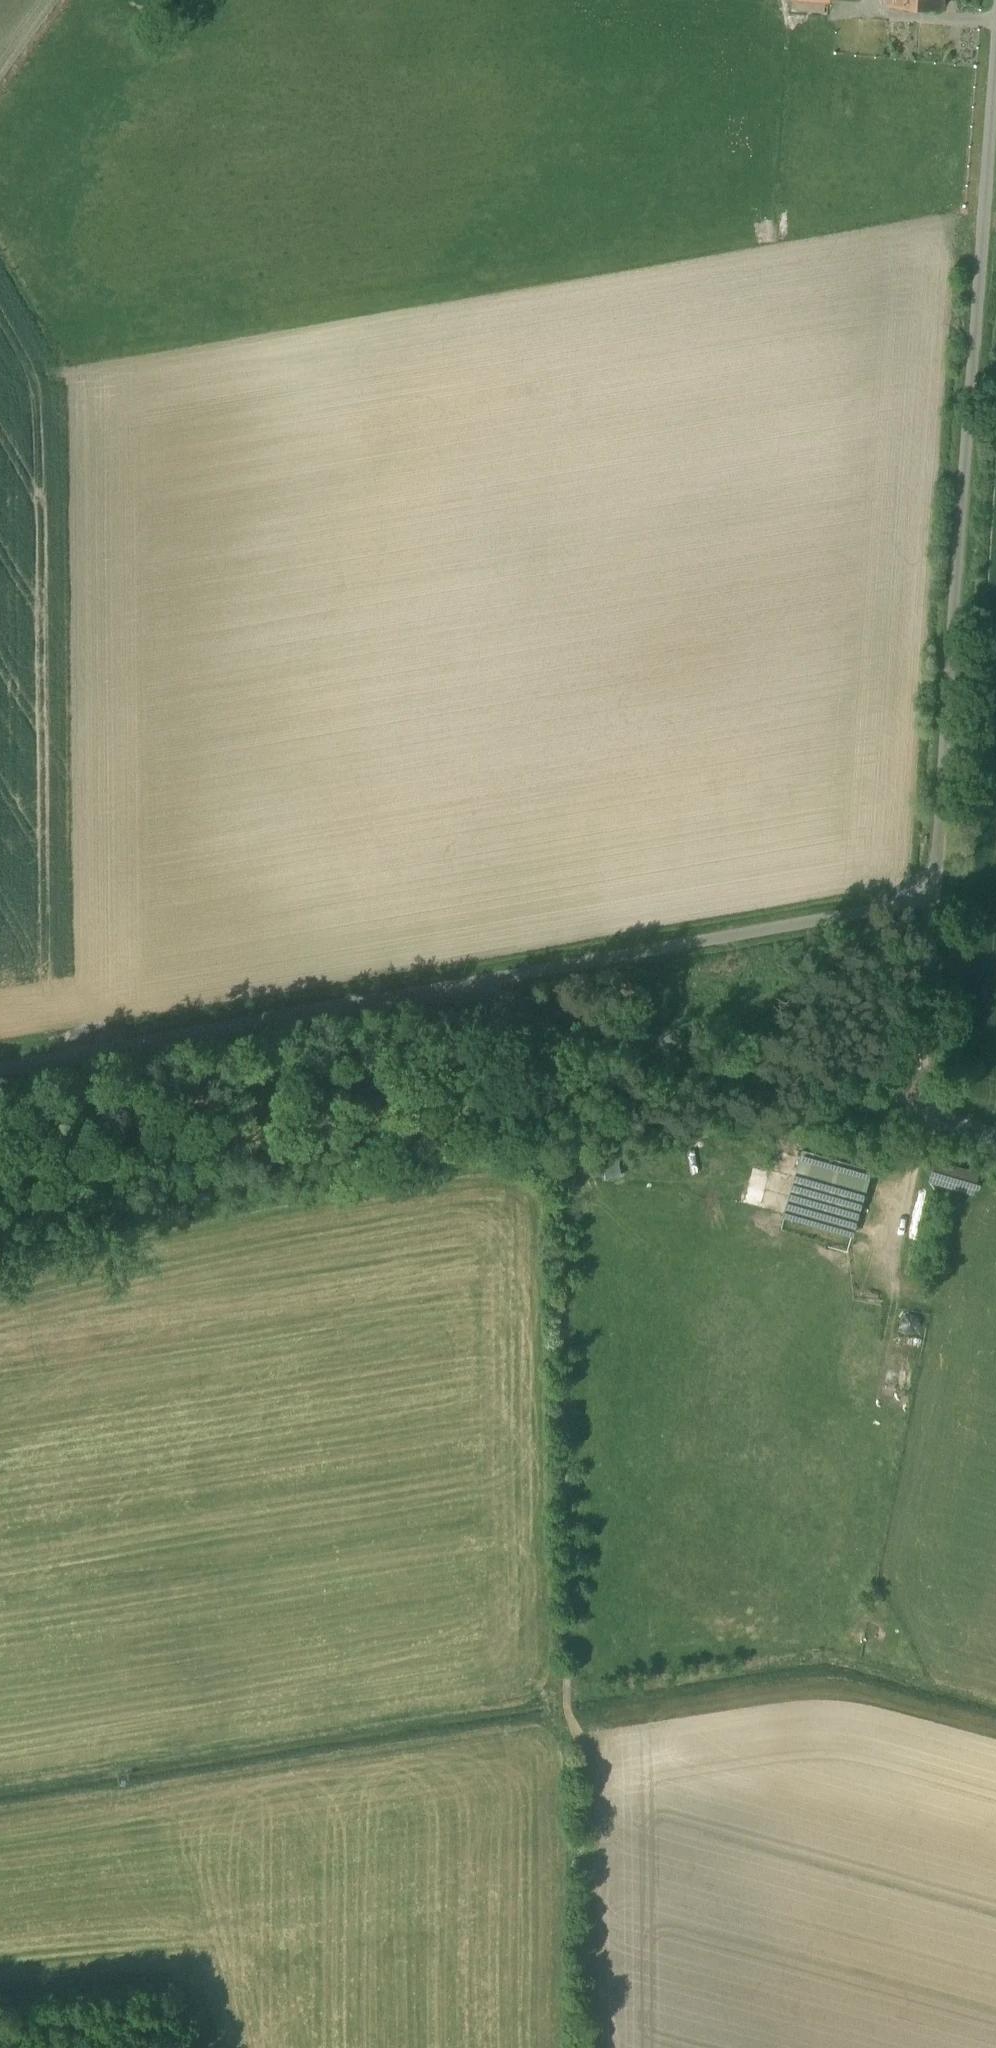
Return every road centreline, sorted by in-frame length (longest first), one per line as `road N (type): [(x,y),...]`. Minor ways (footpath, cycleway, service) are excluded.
road 1 (unclassified): [(995,72),(934,901)]
road 2 (unclassified): [(0,1072),(489,990)]
road 3 (unclassified): [(489,990),(924,1120)]
road 4 (unclassified): [(489,990),(934,901)]
road 5 (unclassified): [(934,901),(924,1120)]

